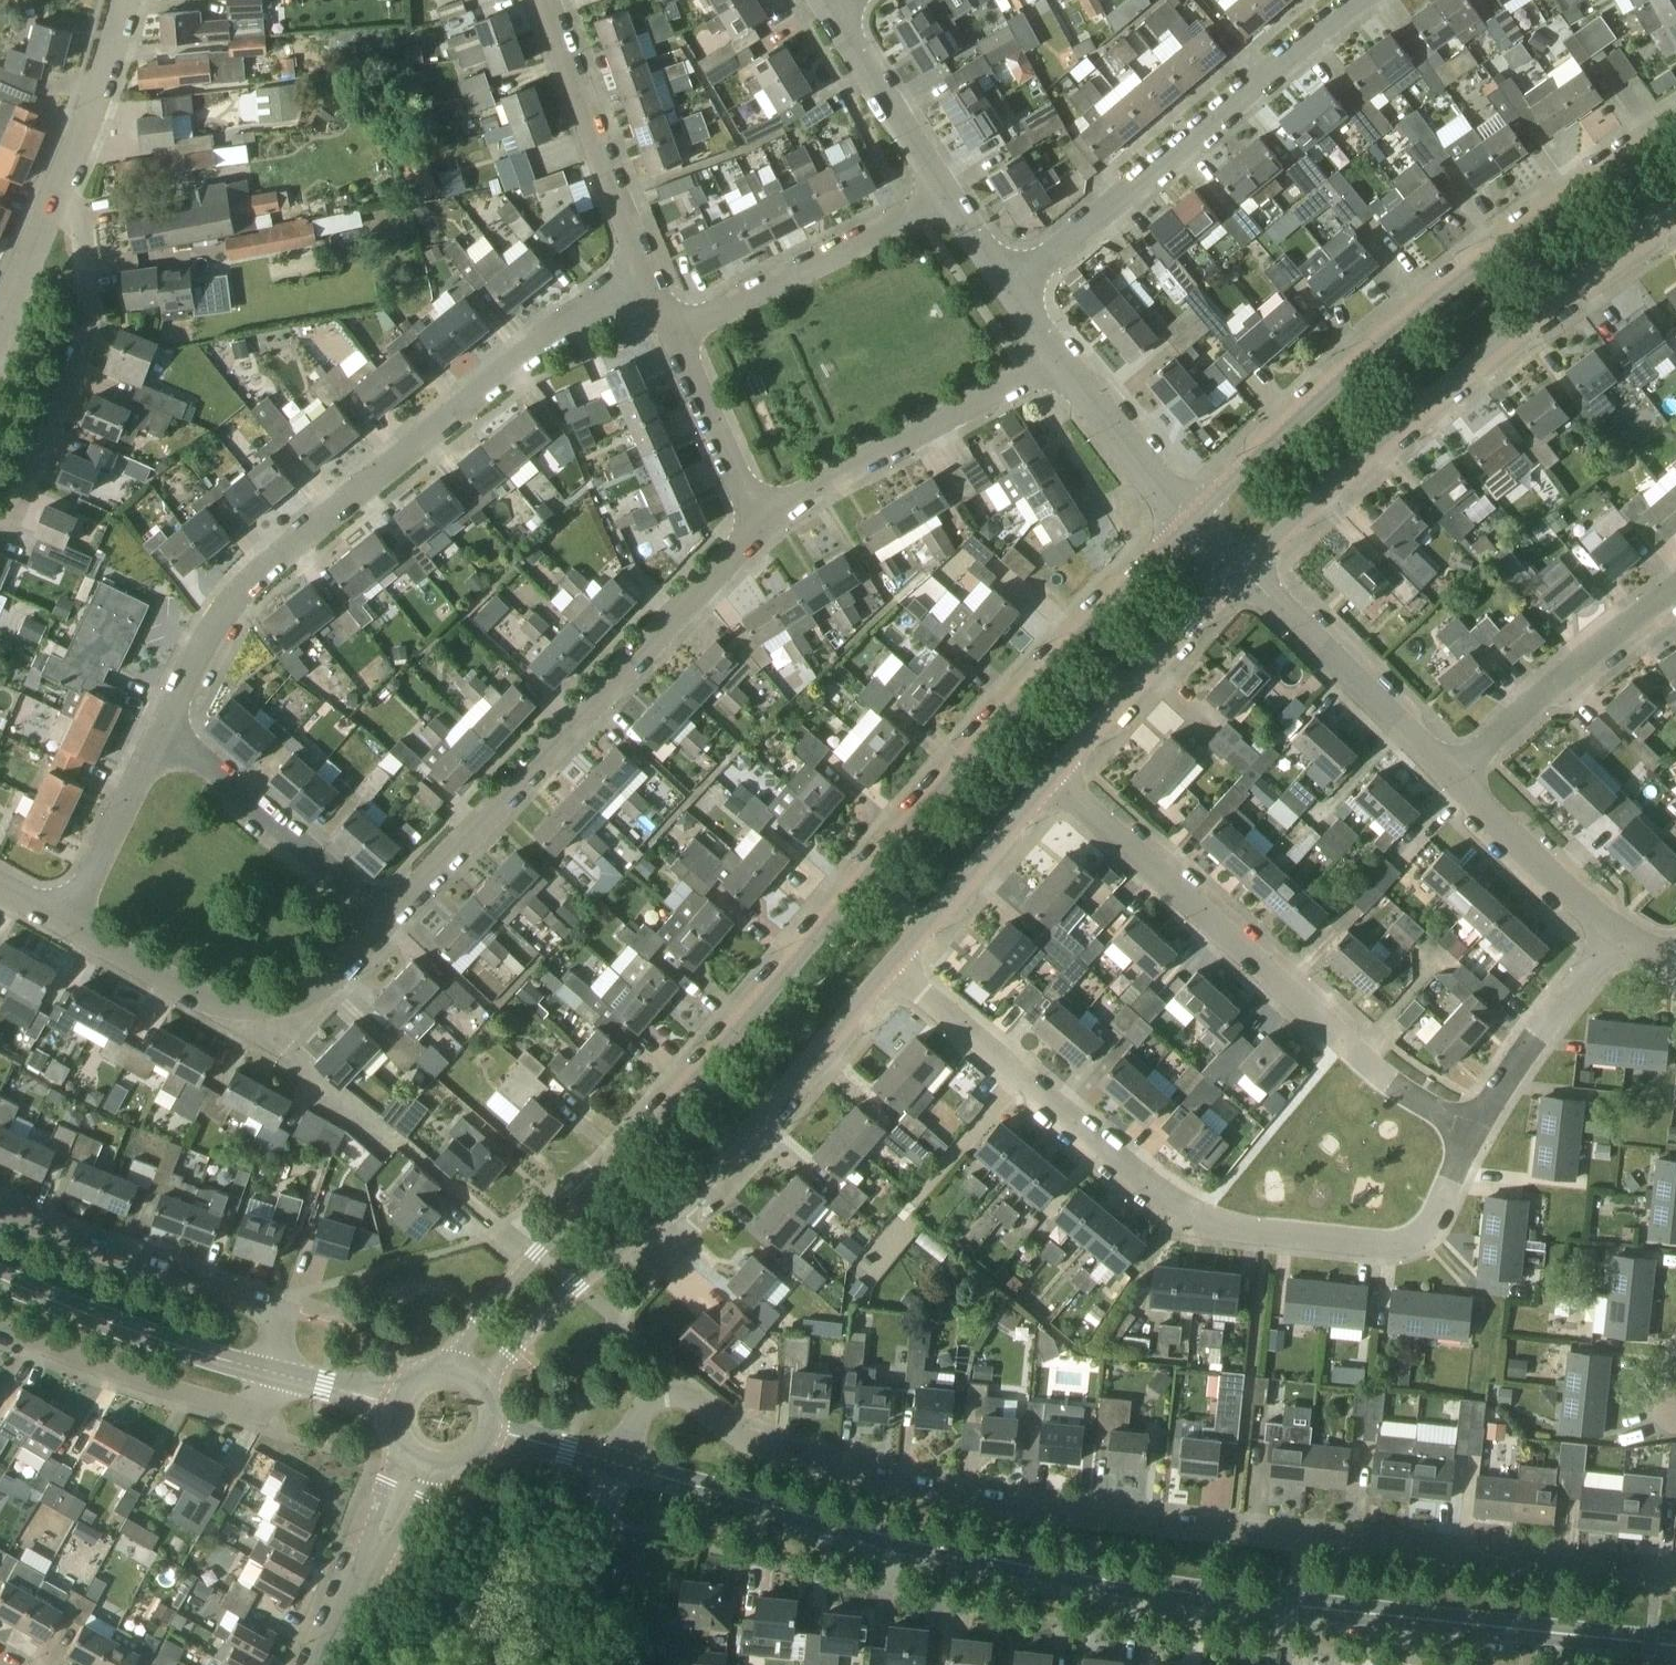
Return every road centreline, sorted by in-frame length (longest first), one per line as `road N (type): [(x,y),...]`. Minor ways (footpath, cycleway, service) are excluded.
road 1 (unclassified): [(1197,521),(788,962),(441,1375)]
road 2 (unclassified): [(1675,1581),(1133,1522),(952,1492),(739,1437),(676,1395),(655,1396),(619,1466)]
road 3 (tertiary): [(1675,1644),(1101,1584),(917,1549),(619,1466)]
road 4 (unclassified): [(1474,1134),(1434,1212),(1408,1238),(1383,1245),(1226,1224),(1161,1190),(896,962)]
road 5 (unclassified): [(162,732),(208,630),(243,587),(576,316),(647,282)]
road 6 (unclassified): [(1675,124),(1459,279),(1197,521)]
road 7 (unclassified): [(481,1395),(575,1289),(730,1159),(896,962)]
road 8 (unclassified): [(1243,569),(1385,436),(1675,214)]
road 9 (unclassified): [(1474,1134),(1408,1095),(1054,773)]
road 10 (unclassified): [(385,920),(762,524)]
road 11 (unclassified): [(1013,286),(1366,0)]
road 12 (unclassified): [(63,920),(271,1039),(385,920)]
road 13 (unclassified): [(0,534),(14,523),(55,434),(89,338),(92,309),(67,181)]
road 14 (residential): [(276,1374),(288,1315),(0,1205)]
road 15 (unclassified): [(762,524),(840,469),(1062,354)]
road 16 (unclassified): [(672,338),(952,194)]
road 17 (residential): [(0,1341),(128,1387),(245,1415),(265,1405),(276,1374)]
road 18 (unclassified): [(647,282),(544,0)]
road 19 (unclassified): [(1451,772),(1675,584)]
road 20 (tertiary): [(276,1374),(0,1279)]
road 21 (unclassified): [(385,920),(162,732)]
road 22 (unclassified): [(1451,772),(1243,569)]
road 23 (unclassified): [(1054,773),(1243,569)]
road 24 (unclassified): [(1618,931),(1474,1134)]
road 25 (unclassified): [(896,962),(1054,773)]
road 26 (unclassified): [(1618,931),(1451,772)]
road 27 (unclassified): [(952,194),(829,0)]
road 28 (residential): [(320,1664),(422,1463)]
road 29 (unclassified): [(1197,521),(1062,354)]
road 30 (unclassified): [(63,920),(162,732)]
road 31 (unclassified): [(762,524),(672,338)]
road 32 (unclassified): [(614,1664),(600,1573),(602,1519),(619,1466)]
road 33 (unclassified): [(67,181),(128,0)]
road 34 (unclassified): [(0,335),(67,181)]
road 35 (tertiary): [(619,1466),(487,1433)]
road 36 (tertiary): [(397,1409),(276,1374)]

